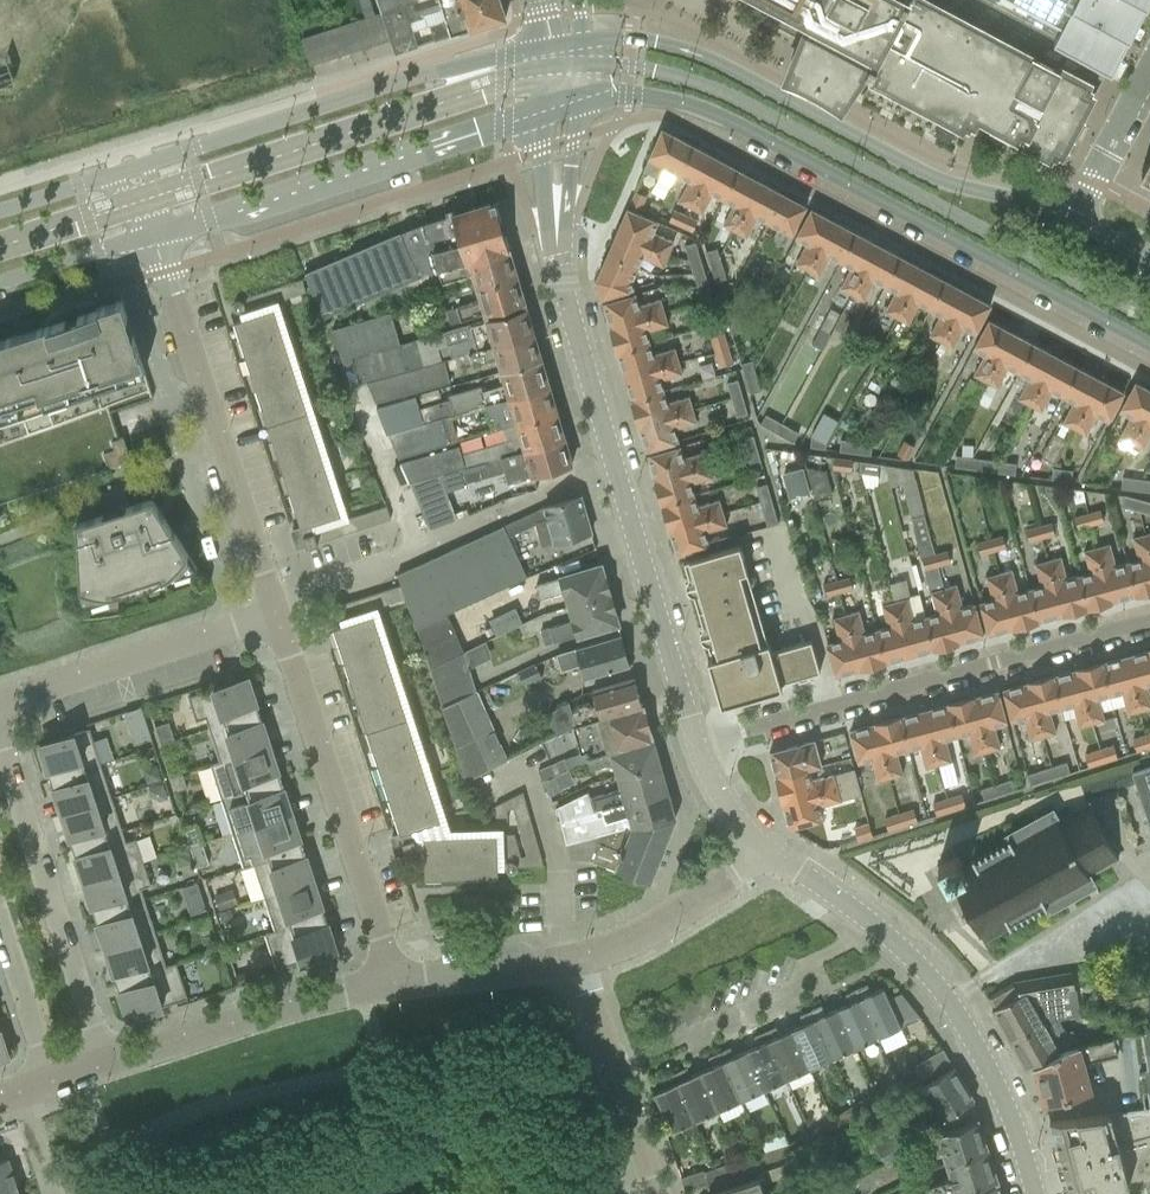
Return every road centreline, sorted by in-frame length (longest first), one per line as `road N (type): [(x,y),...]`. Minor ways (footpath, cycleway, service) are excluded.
road 1 (secondary): [(578,105),(637,96),(720,116),(1149,347)]
road 2 (secondary): [(1076,220),(935,179),(700,57),(641,40),(581,41)]
road 3 (tertiary): [(696,745),(555,248)]
road 4 (residential): [(696,745),(1149,622)]
road 5 (secondary): [(547,45),(420,74),(131,169)]
road 6 (secondary): [(152,236),(544,113)]
road 7 (residential): [(273,616),(152,236)]
road 8 (residential): [(389,982),(273,616)]
road 9 (residential): [(104,1064),(0,746)]
road 10 (tertiary): [(1034,1193),(977,1046),(930,976),(875,927)]
road 11 (residential): [(615,1069),(800,985),(808,962),(875,927)]
road 12 (residential): [(104,1064),(389,982)]
road 13 (residential): [(0,706),(273,616)]
road 14 (residential): [(273,616),(500,511)]
road 15 (residential): [(578,960),(670,918),(763,848)]
road 16 (residential): [(389,982),(578,960)]
road 17 (residential): [(0,925),(51,1081)]
road 18 (residential): [(1149,74),(1076,220)]
road 19 (secondary): [(0,282),(152,236)]
road 20 (tertiary): [(555,248),(578,105)]
road 21 (secondary): [(131,169),(0,210)]
road 22 (tertiary): [(875,927),(763,848)]
road 23 (tertiary): [(544,113),(541,161),(555,248)]
road 24 (residential): [(656,1193),(615,1069)]
road 25 (tertiary): [(763,848),(726,807),(696,745)]

